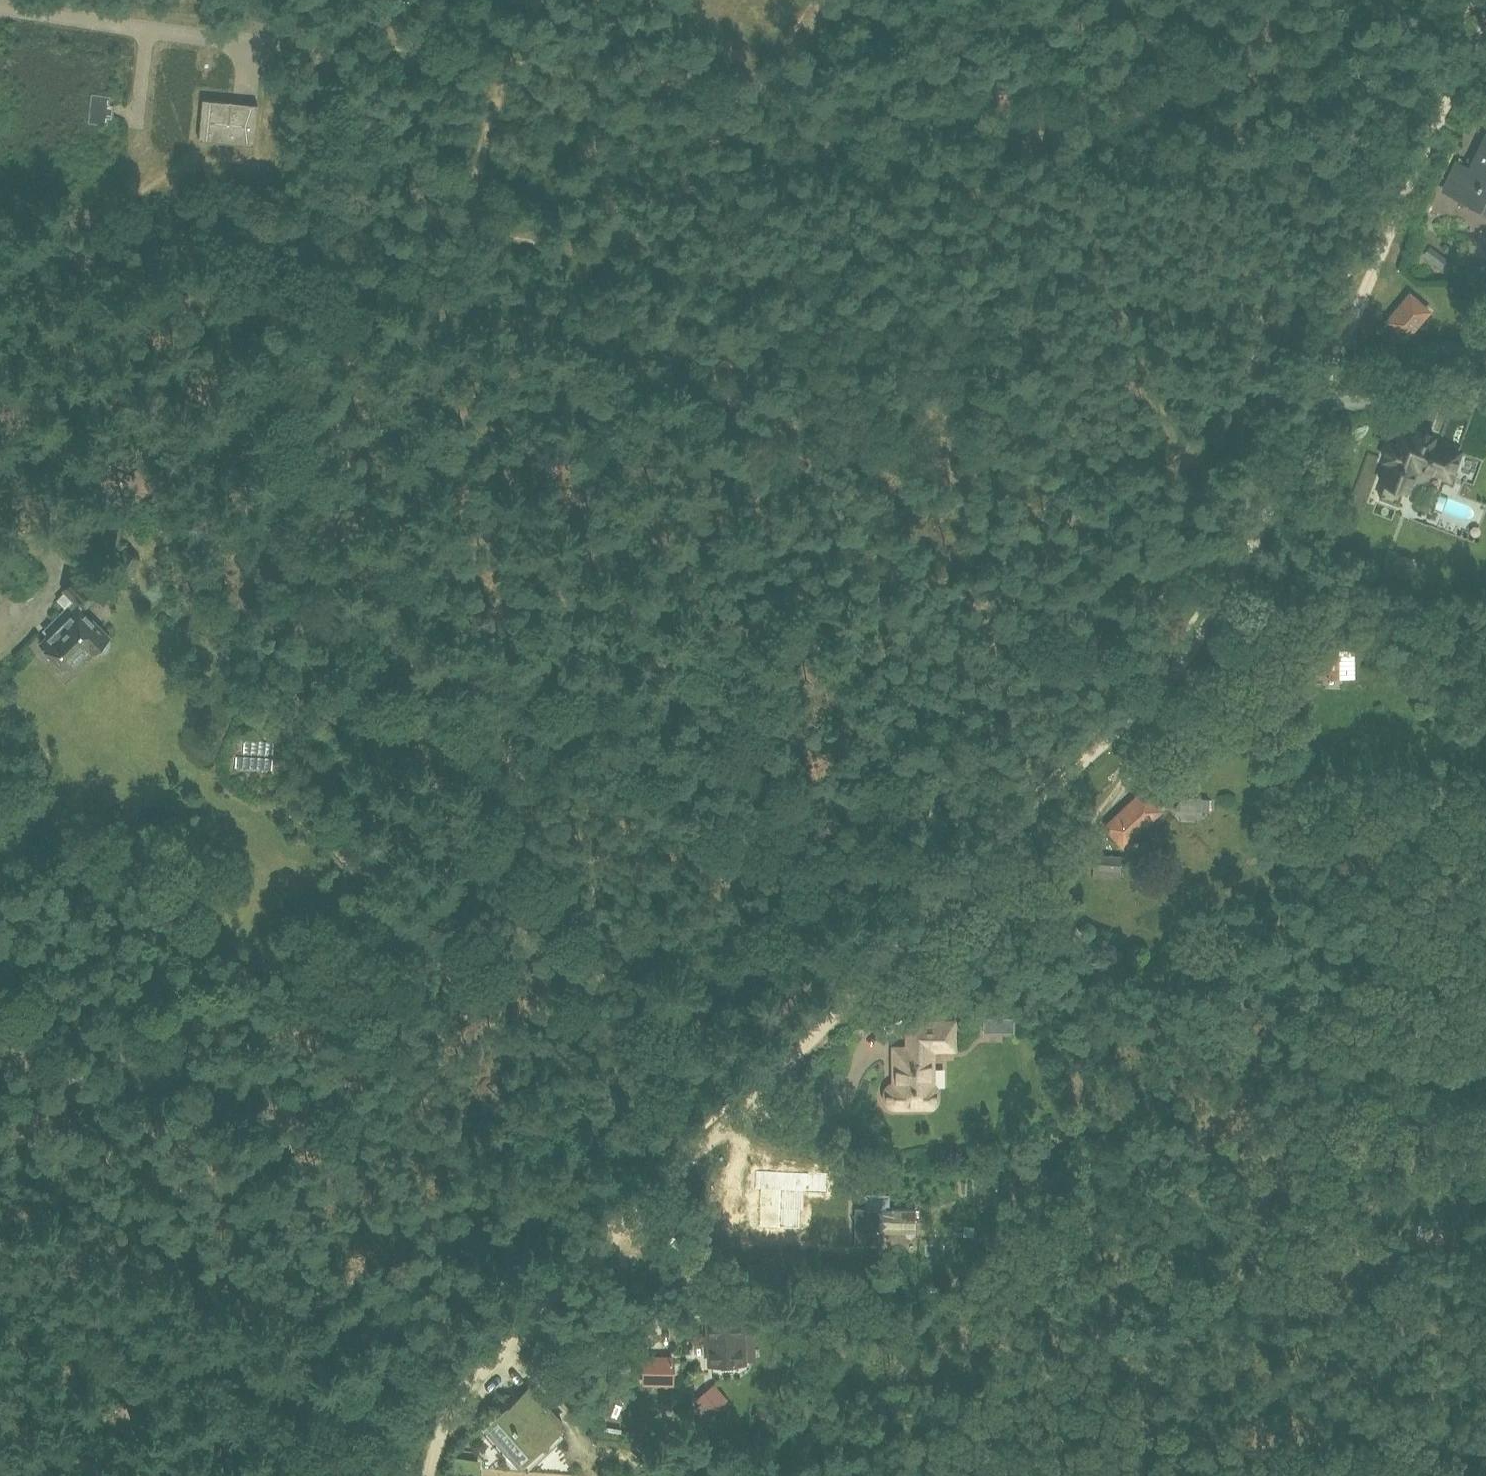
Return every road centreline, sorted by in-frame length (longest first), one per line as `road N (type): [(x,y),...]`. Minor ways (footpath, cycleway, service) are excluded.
road 1 (track): [(1200,647),(437,1427),(425,1475)]
road 2 (track): [(1200,647),(1250,559),(1485,39)]

